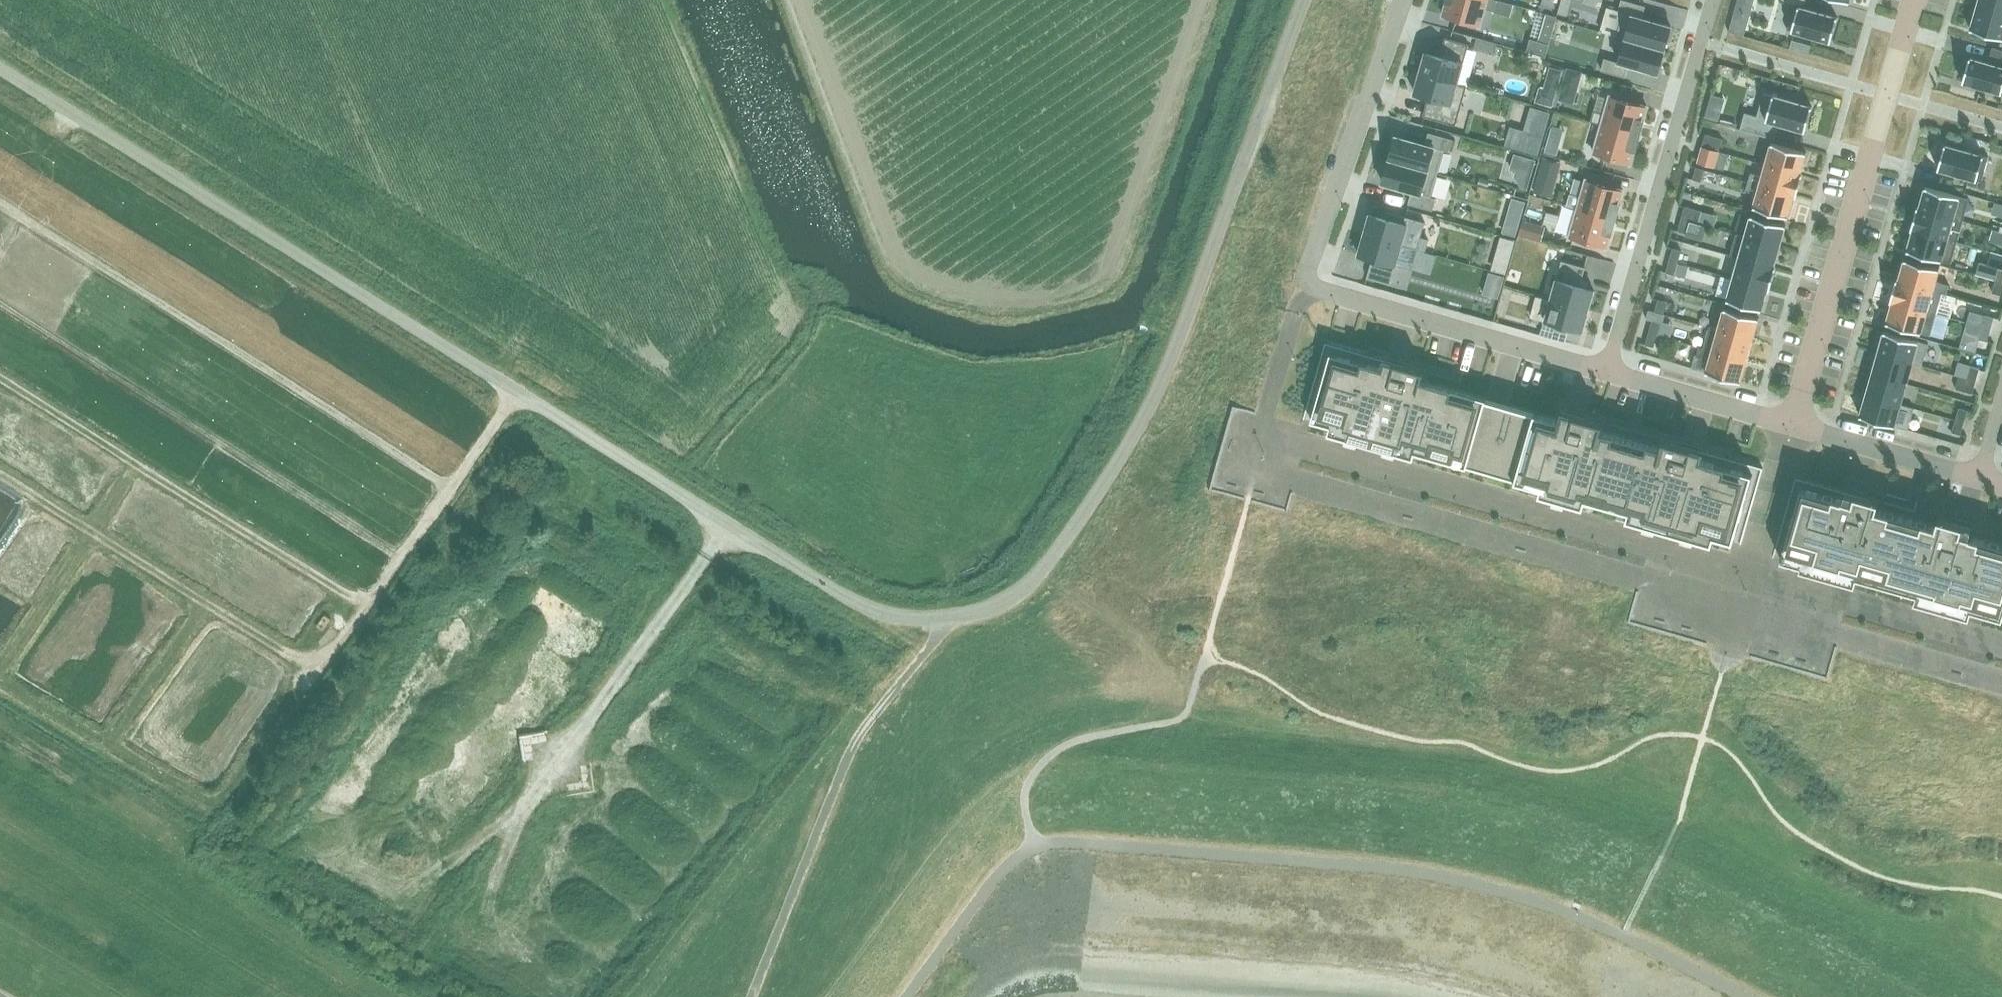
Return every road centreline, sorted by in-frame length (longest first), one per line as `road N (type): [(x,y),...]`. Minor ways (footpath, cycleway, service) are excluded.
road 1 (unclassified): [(0,68),(833,588),(897,617),(947,624),(1013,604),(1082,522),(1135,436),(1307,0)]
road 2 (residential): [(1914,0),(1794,421)]
road 3 (residential): [(1714,0),(1607,368)]
road 4 (residential): [(1305,281),(1607,368)]
road 5 (residential): [(1401,0),(1305,281)]
road 6 (residential): [(1607,368),(1794,421)]
road 7 (residential): [(1794,421),(1978,473)]

